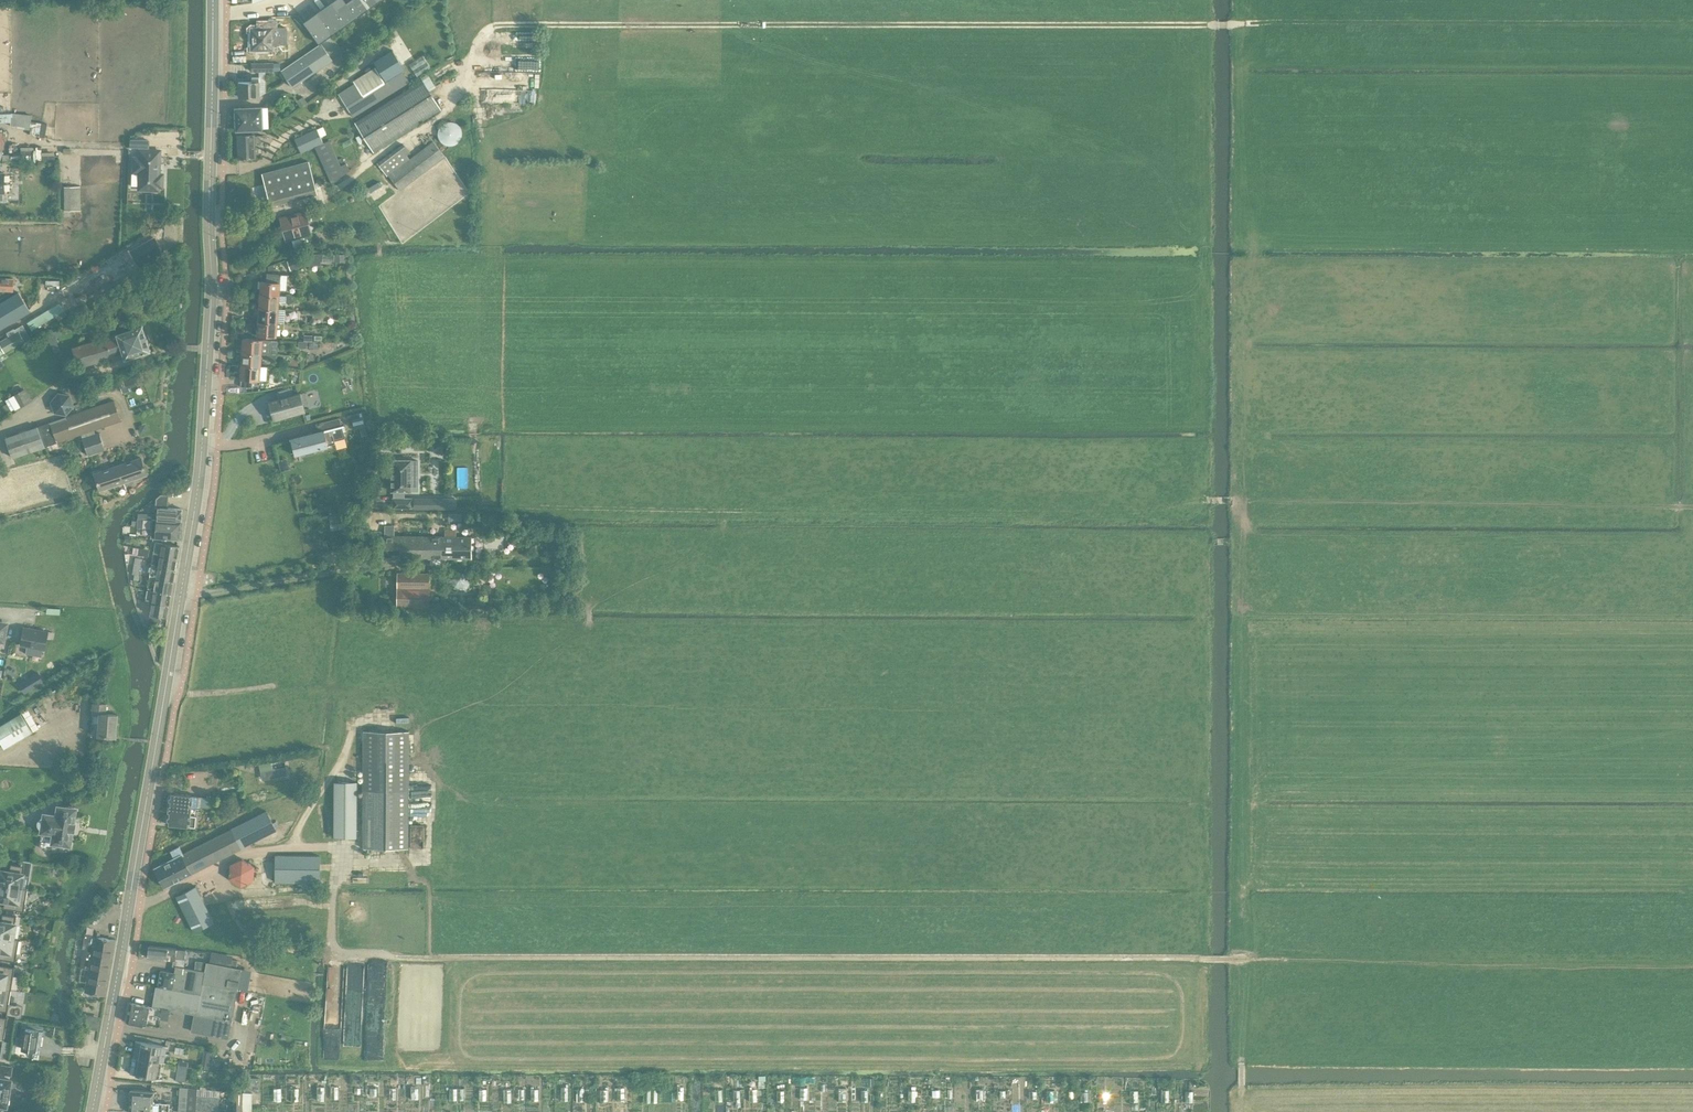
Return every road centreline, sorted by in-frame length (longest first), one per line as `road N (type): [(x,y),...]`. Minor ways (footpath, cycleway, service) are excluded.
road 1 (tertiary): [(213,0),(211,288),(200,467),(92,1111)]

